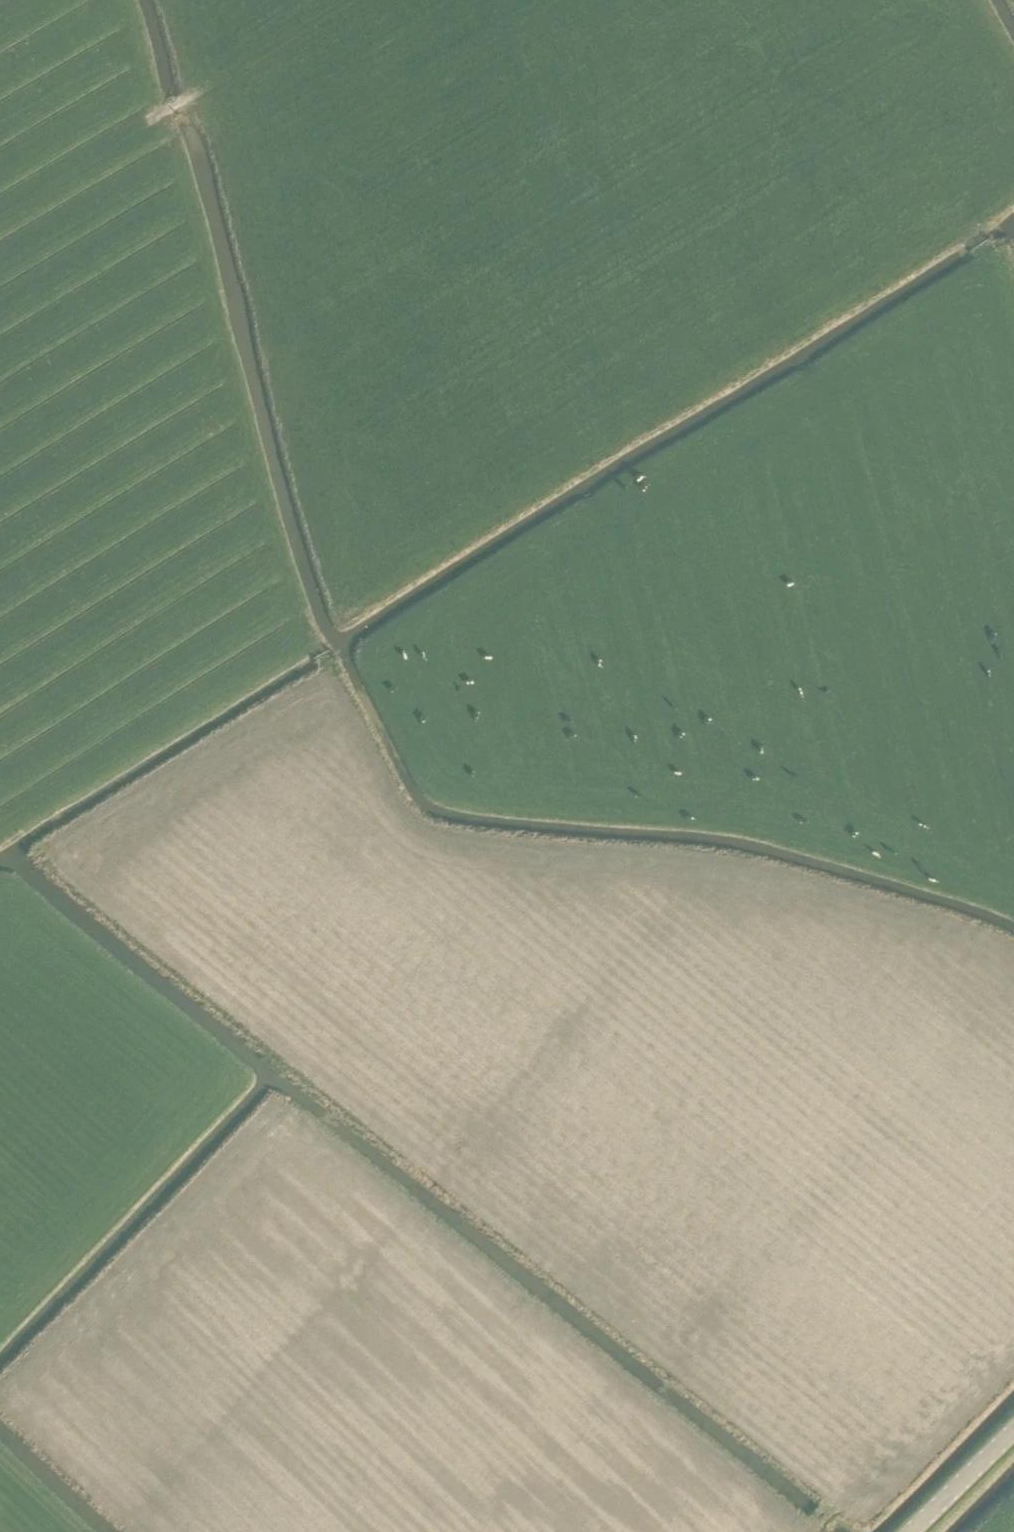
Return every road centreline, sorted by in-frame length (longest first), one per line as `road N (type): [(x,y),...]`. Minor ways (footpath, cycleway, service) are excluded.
road 1 (tertiary): [(910,1531),(1013,1430)]

